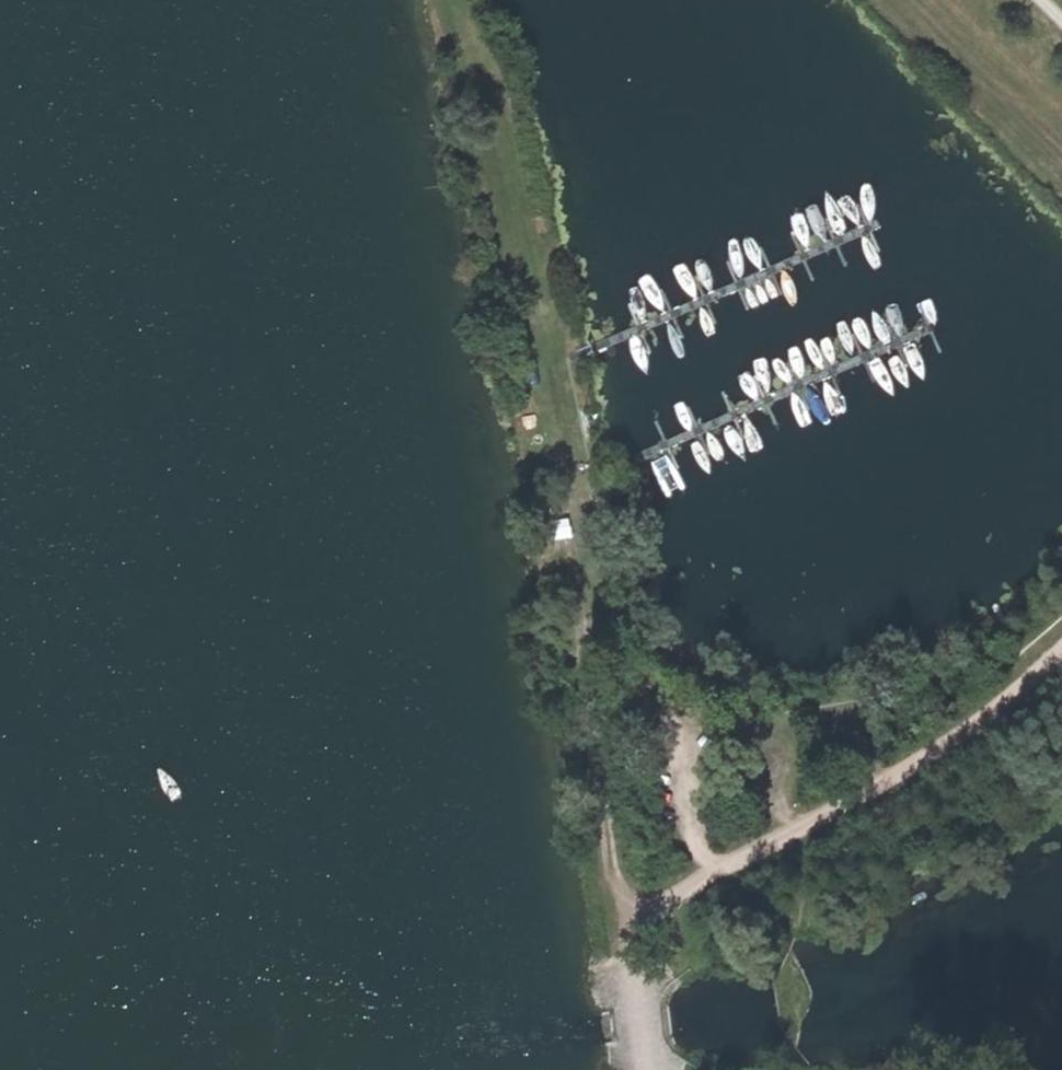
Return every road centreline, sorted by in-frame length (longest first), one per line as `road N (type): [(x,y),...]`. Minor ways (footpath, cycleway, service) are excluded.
road 1 (track): [(1061,654),(971,729),(643,917),(631,943),(649,1069)]
road 2 (track): [(1061,156),(906,0)]

